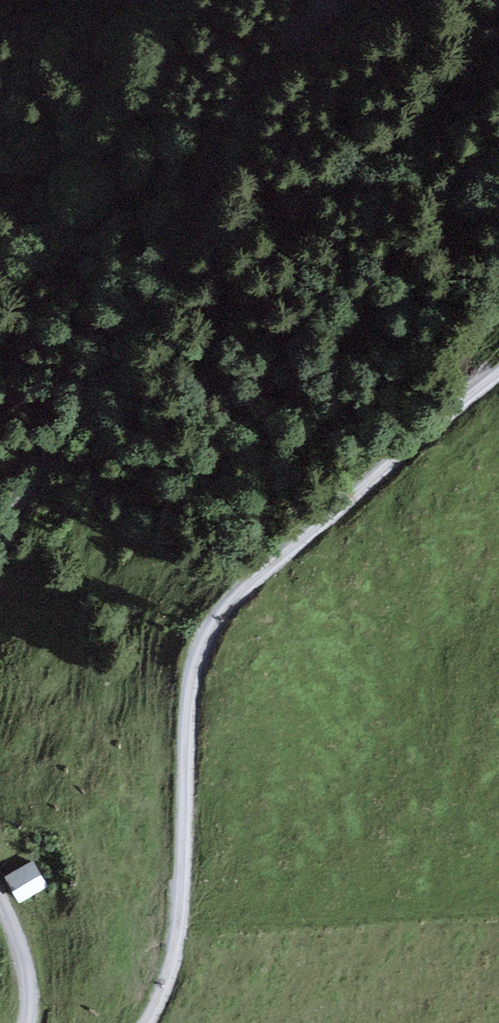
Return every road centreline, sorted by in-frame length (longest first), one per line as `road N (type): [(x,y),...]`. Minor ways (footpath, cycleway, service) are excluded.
road 1 (track): [(498,374),(237,592),(211,624),(193,660),(187,706),(180,915),(172,964),(147,1022)]
road 2 (track): [(0,535),(170,248),(237,103),(284,39),(339,0)]
road 3 (track): [(27,1022),(26,962),(0,896)]

